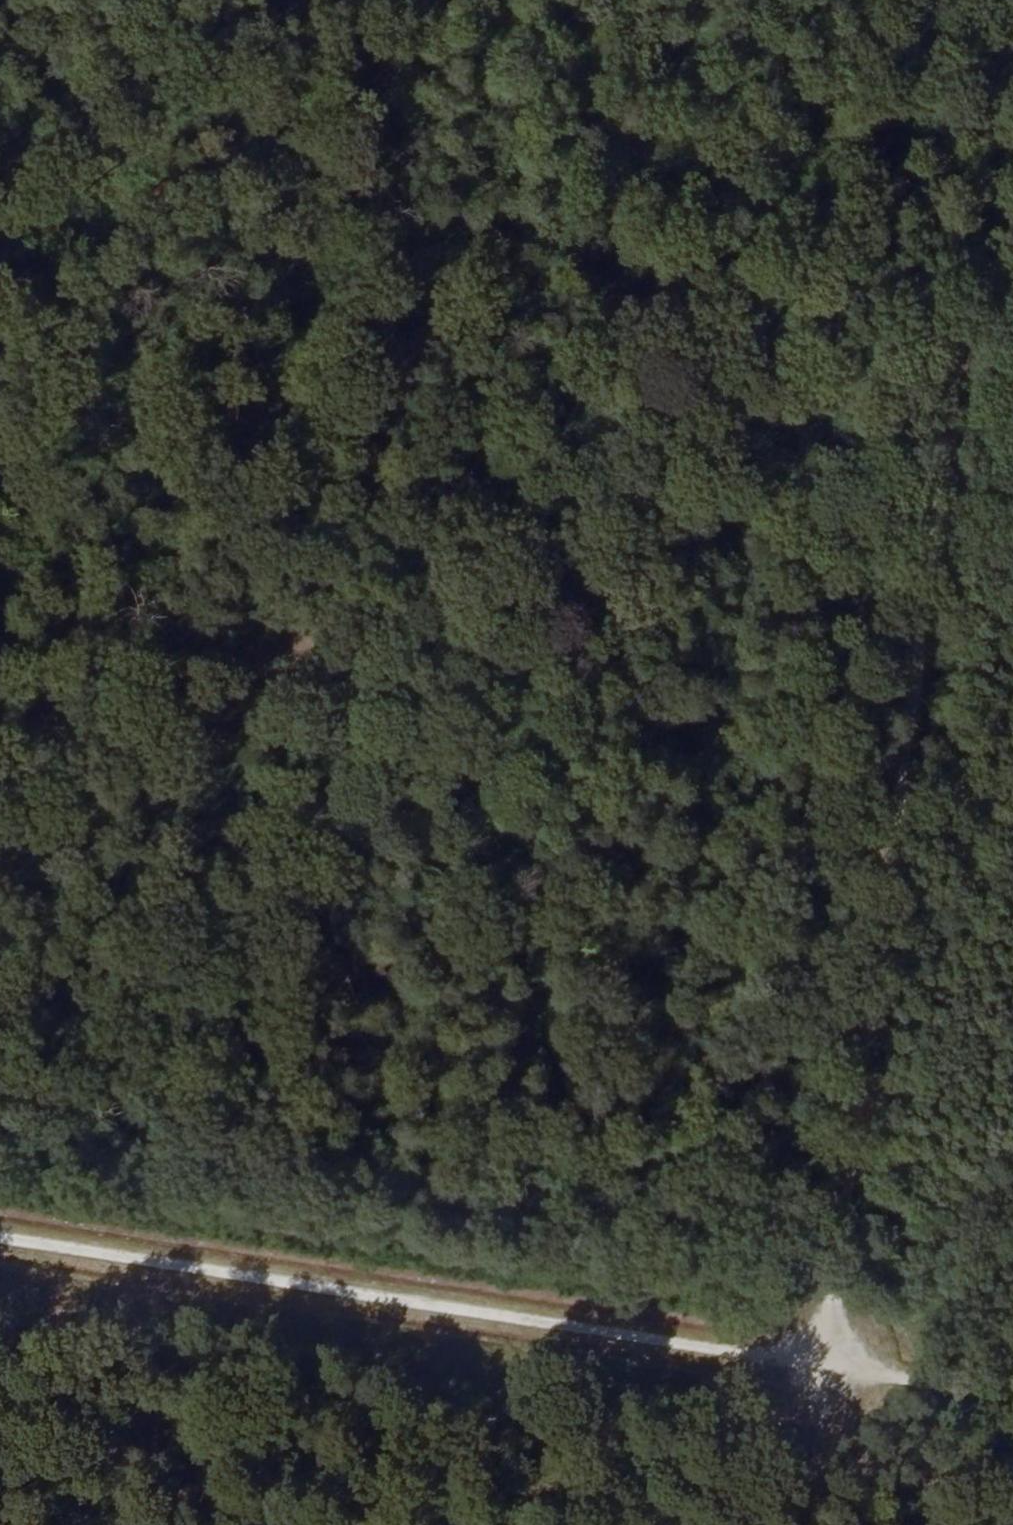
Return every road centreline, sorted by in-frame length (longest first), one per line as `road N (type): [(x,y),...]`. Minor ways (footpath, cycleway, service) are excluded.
road 1 (track): [(1012,0),(825,1370)]
road 2 (track): [(0,1245),(825,1370)]
road 3 (track): [(825,1370),(1012,1399)]
road 4 (track): [(825,1370),(799,1524)]

